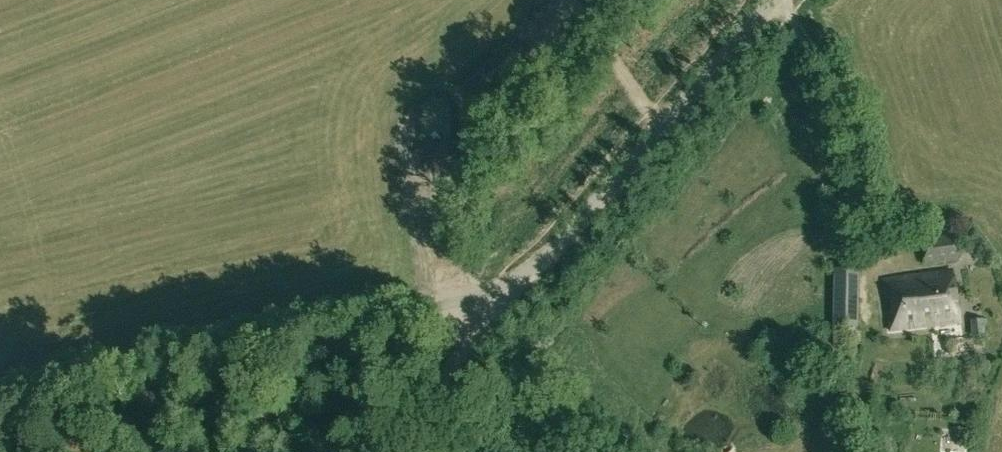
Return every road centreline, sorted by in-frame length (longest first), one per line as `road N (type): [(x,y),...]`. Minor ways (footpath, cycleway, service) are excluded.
road 1 (unclassified): [(0,403),(521,281),(777,0)]
road 2 (track): [(873,451),(861,385),(870,303)]
road 3 (track): [(422,398),(498,292)]

